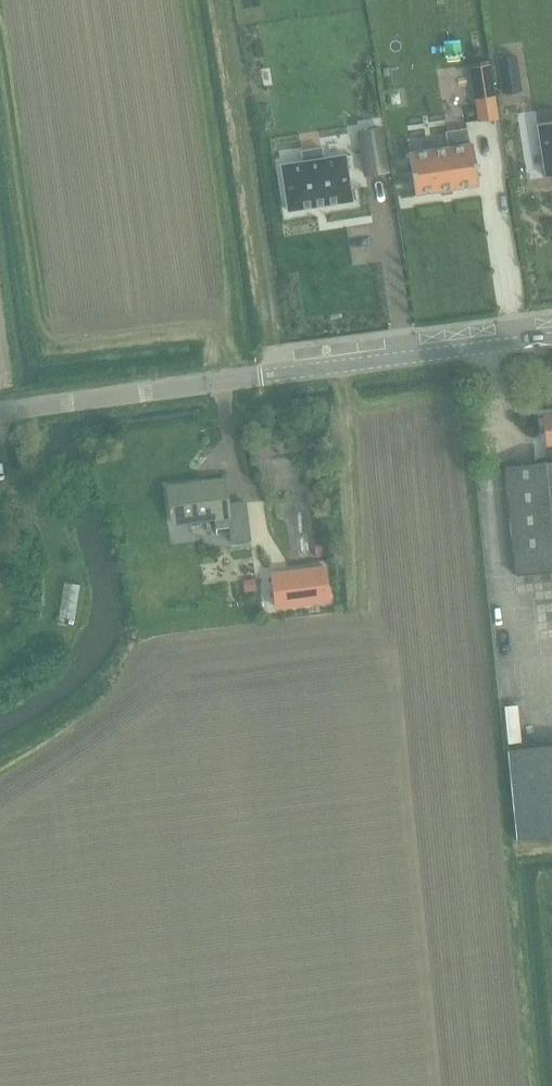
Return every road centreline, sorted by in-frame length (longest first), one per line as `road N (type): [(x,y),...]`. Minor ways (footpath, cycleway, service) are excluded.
road 1 (tertiary): [(0,412),(551,339)]
road 2 (track): [(220,0),(276,375)]

